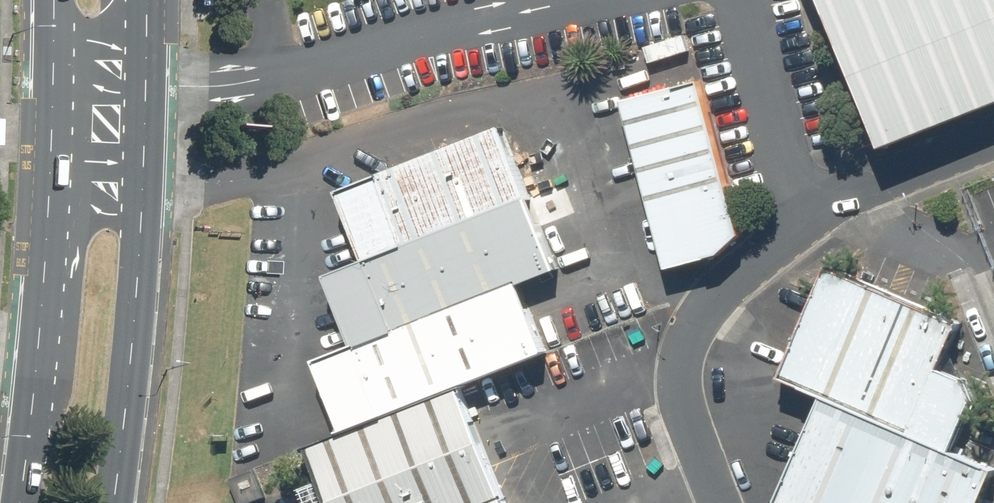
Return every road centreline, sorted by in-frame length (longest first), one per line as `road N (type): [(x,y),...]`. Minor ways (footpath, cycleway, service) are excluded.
road 1 (secondary): [(19,502),(52,183)]
road 2 (secondary): [(146,187),(114,502)]

